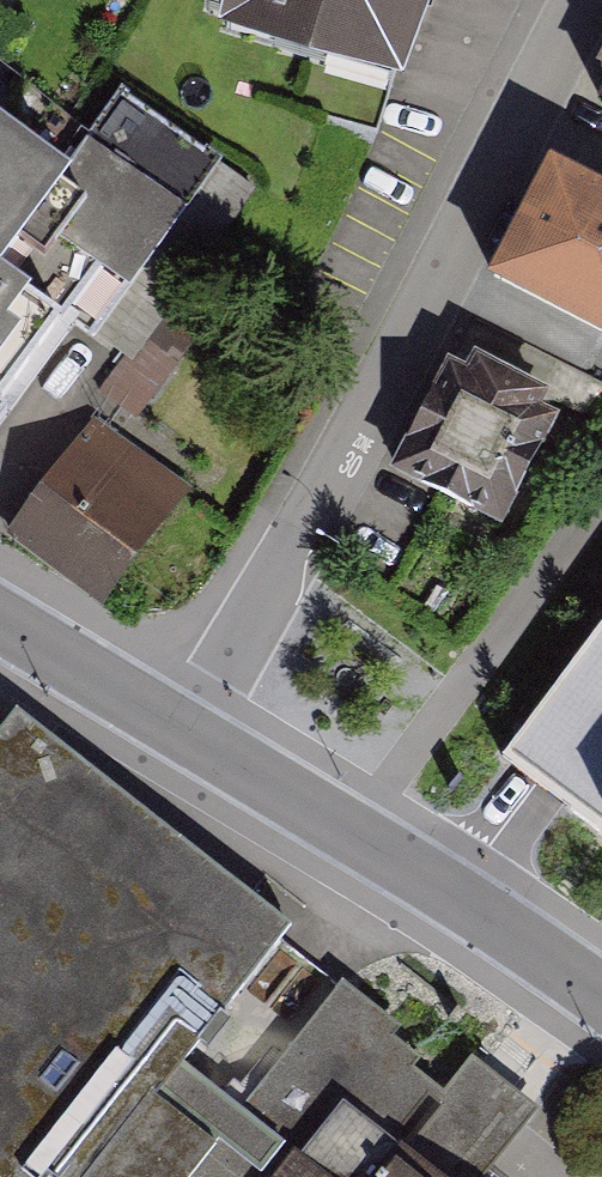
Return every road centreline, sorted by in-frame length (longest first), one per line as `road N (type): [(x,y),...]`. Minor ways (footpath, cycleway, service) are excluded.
road 1 (residential): [(192,736),(520,132),(583,0)]
road 2 (tertiary): [(192,736),(455,892),(601,993)]
road 3 (tertiary): [(0,620),(192,736)]

